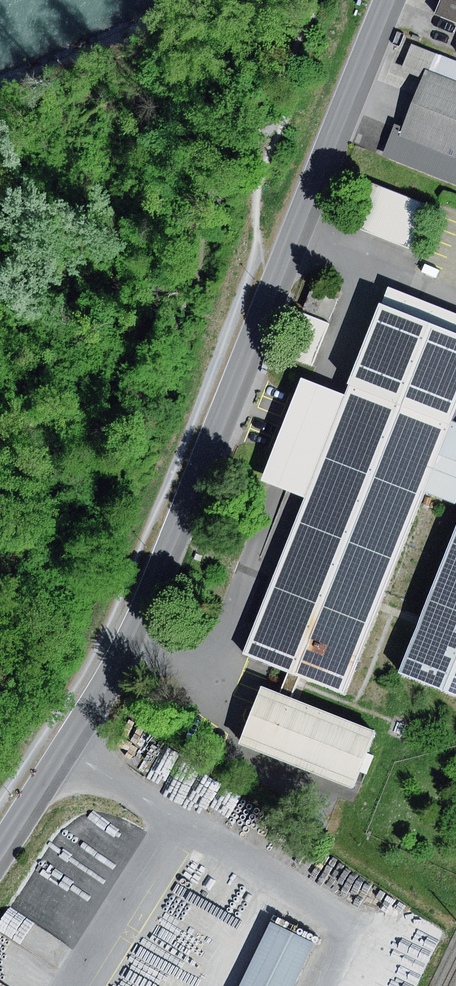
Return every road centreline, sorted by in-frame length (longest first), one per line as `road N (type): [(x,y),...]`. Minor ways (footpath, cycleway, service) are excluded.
road 1 (unclassified): [(0,852),(113,674),(156,586),(389,0)]

